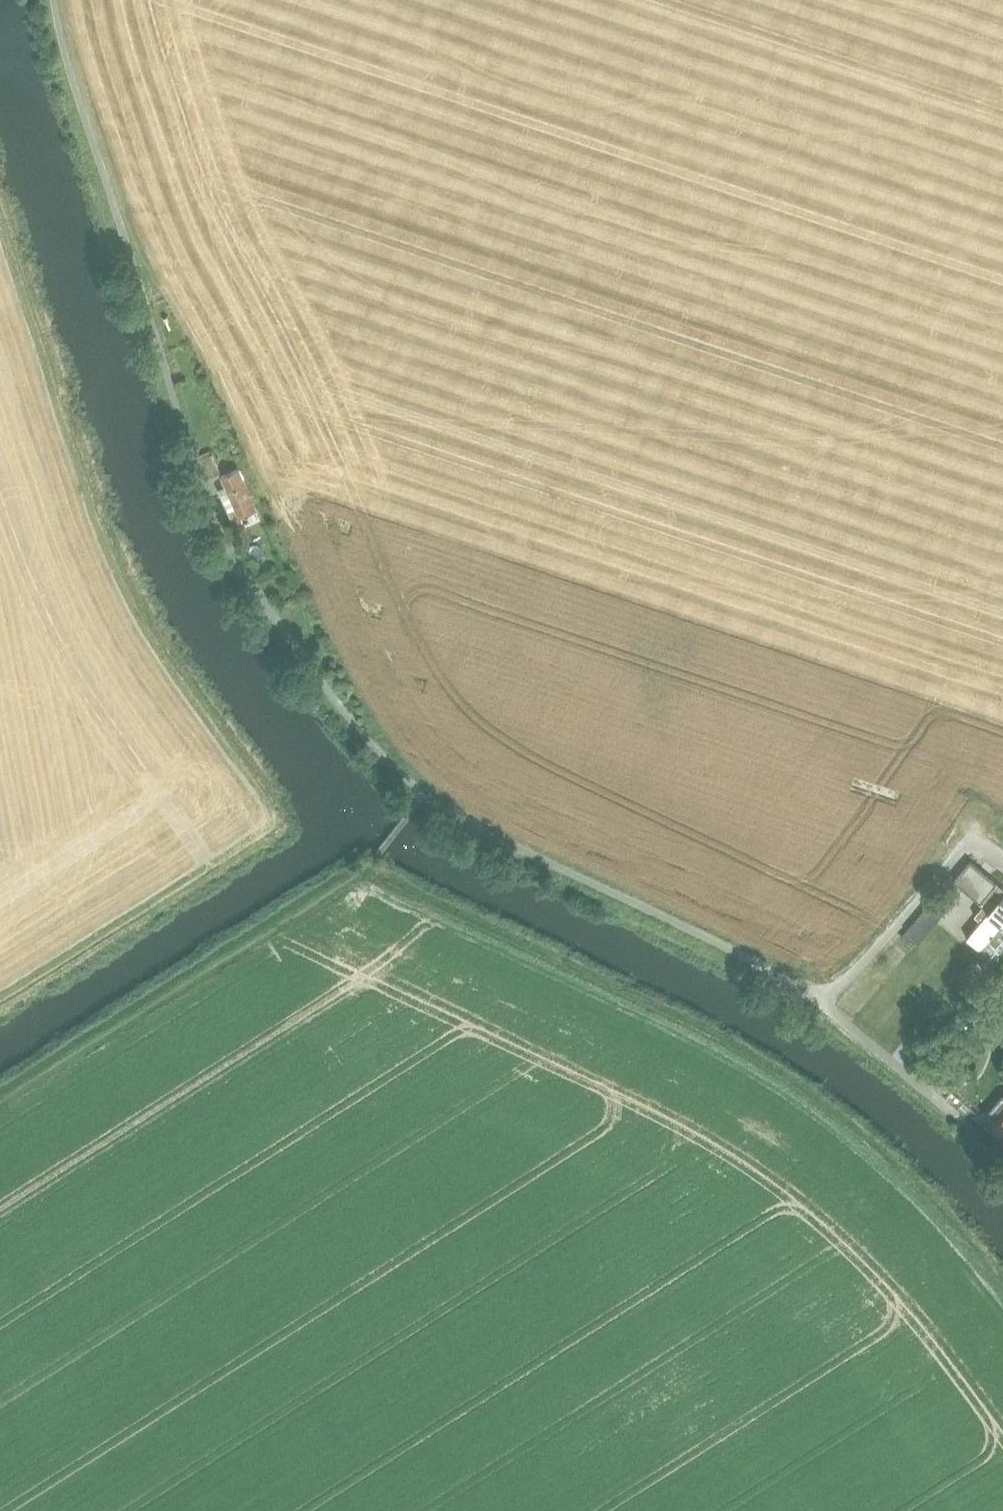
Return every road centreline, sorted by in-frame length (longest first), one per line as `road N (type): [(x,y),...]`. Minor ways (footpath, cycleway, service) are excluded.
road 1 (residential): [(1002,862),(972,836),(821,1006),(965,1122)]

